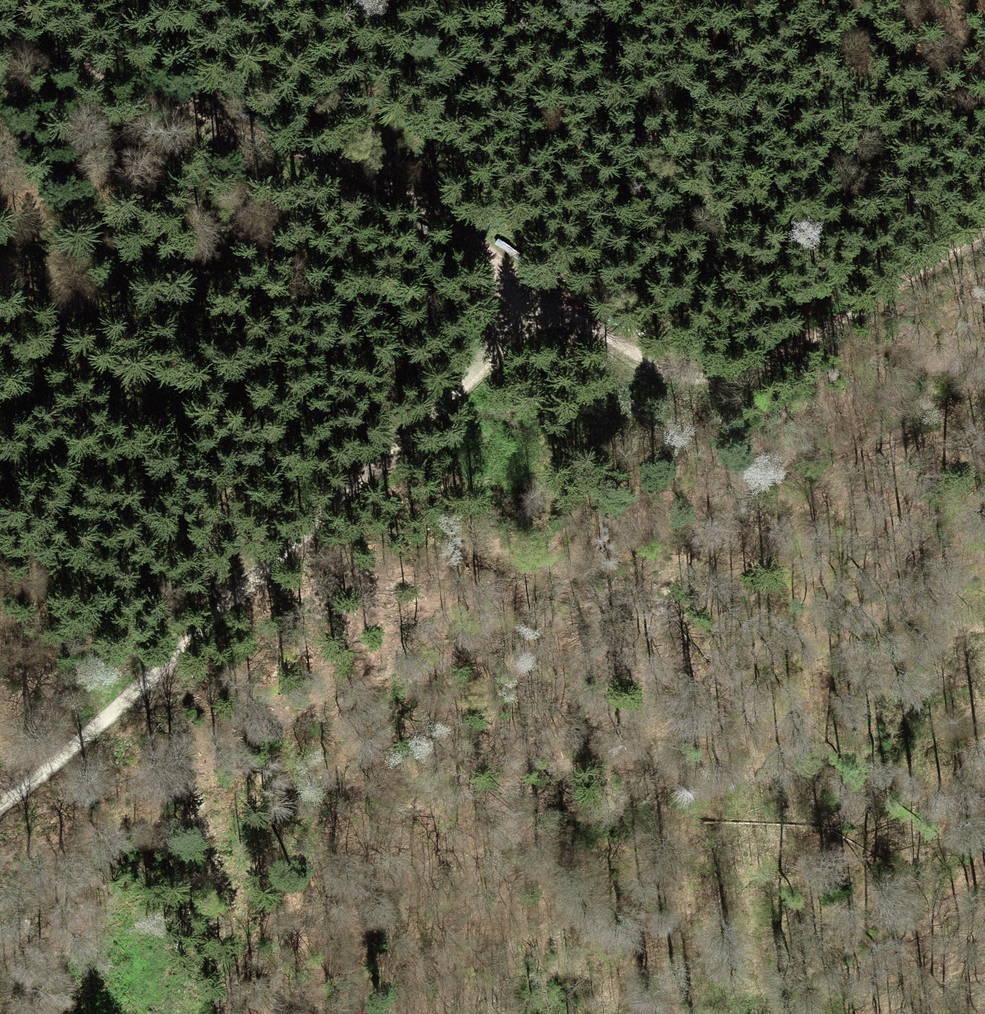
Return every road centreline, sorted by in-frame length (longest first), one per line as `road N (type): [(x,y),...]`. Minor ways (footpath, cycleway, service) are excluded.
road 1 (track): [(0,38),(425,204),(530,302),(698,386),(750,374),(984,238)]
road 2 (track): [(661,370),(579,521),(522,599),(415,692),(337,773),(205,1013)]
road 3 (track): [(0,807),(243,598),(478,369),(530,302)]
road 4 (track): [(984,868),(908,948),(865,980),(791,1013)]

